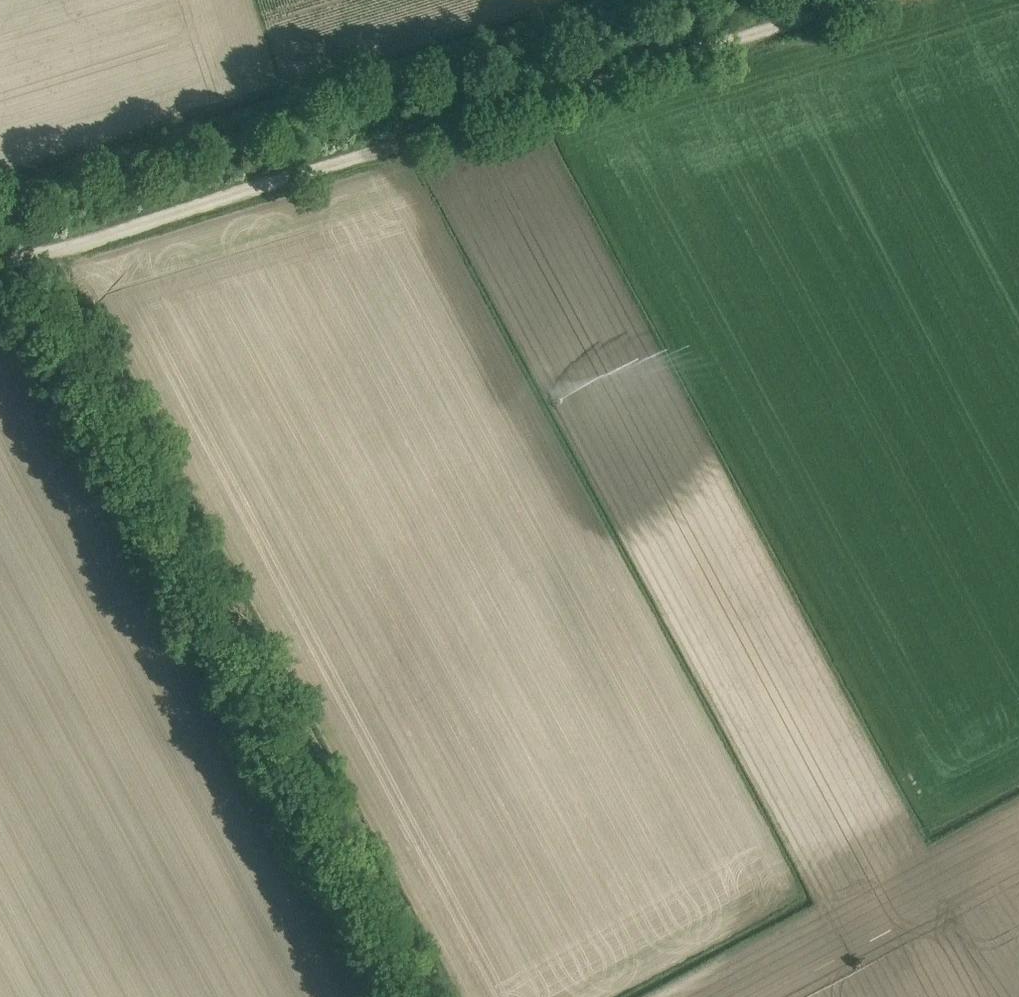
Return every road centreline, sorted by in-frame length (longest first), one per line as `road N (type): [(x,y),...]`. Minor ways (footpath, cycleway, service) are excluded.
road 1 (track): [(871,0),(0,263)]

